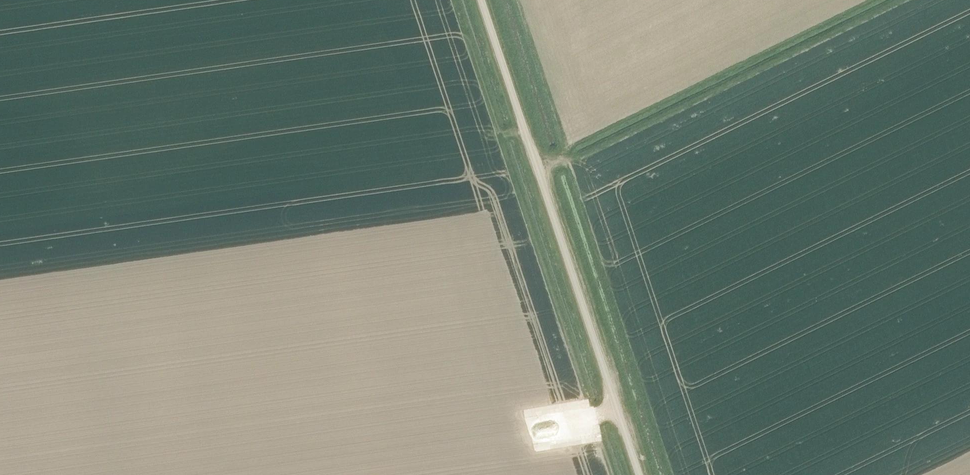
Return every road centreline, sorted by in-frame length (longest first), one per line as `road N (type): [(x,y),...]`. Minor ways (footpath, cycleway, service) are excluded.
road 1 (unclassified): [(639,474),(481,0)]

